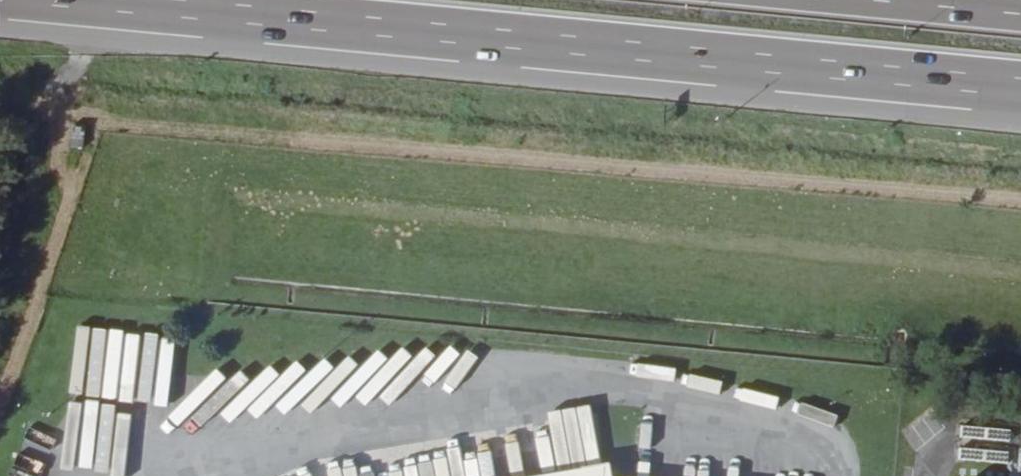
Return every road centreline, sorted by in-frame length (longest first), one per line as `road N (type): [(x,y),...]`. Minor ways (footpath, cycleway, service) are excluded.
road 1 (motorway): [(68,0),(1020,89)]

